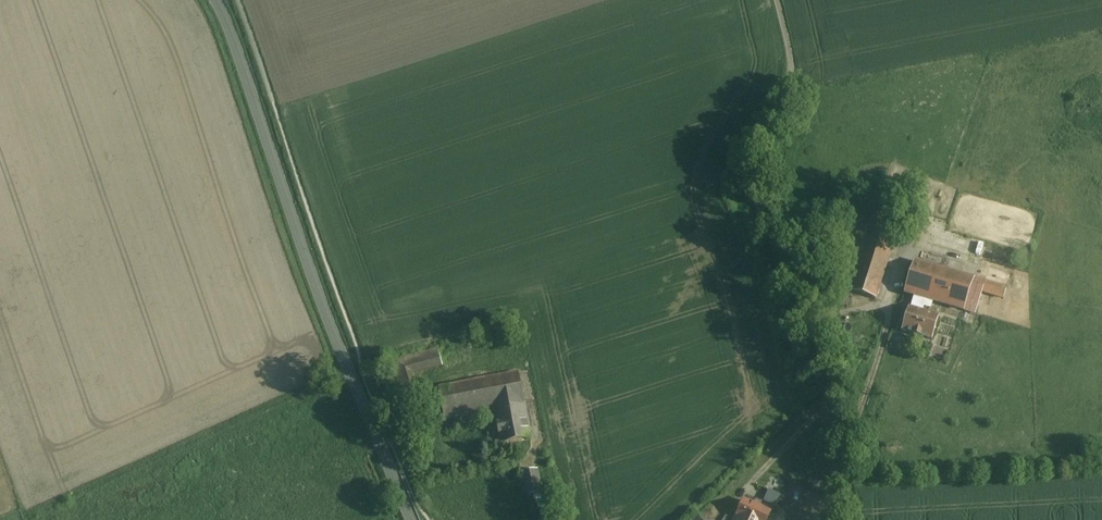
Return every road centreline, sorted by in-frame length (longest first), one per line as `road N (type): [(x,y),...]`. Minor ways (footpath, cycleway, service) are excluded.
road 1 (tertiary): [(216,0),(328,316),(413,519)]
road 2 (unclassified): [(850,519),(848,487),(747,157),(794,61),(778,0)]

